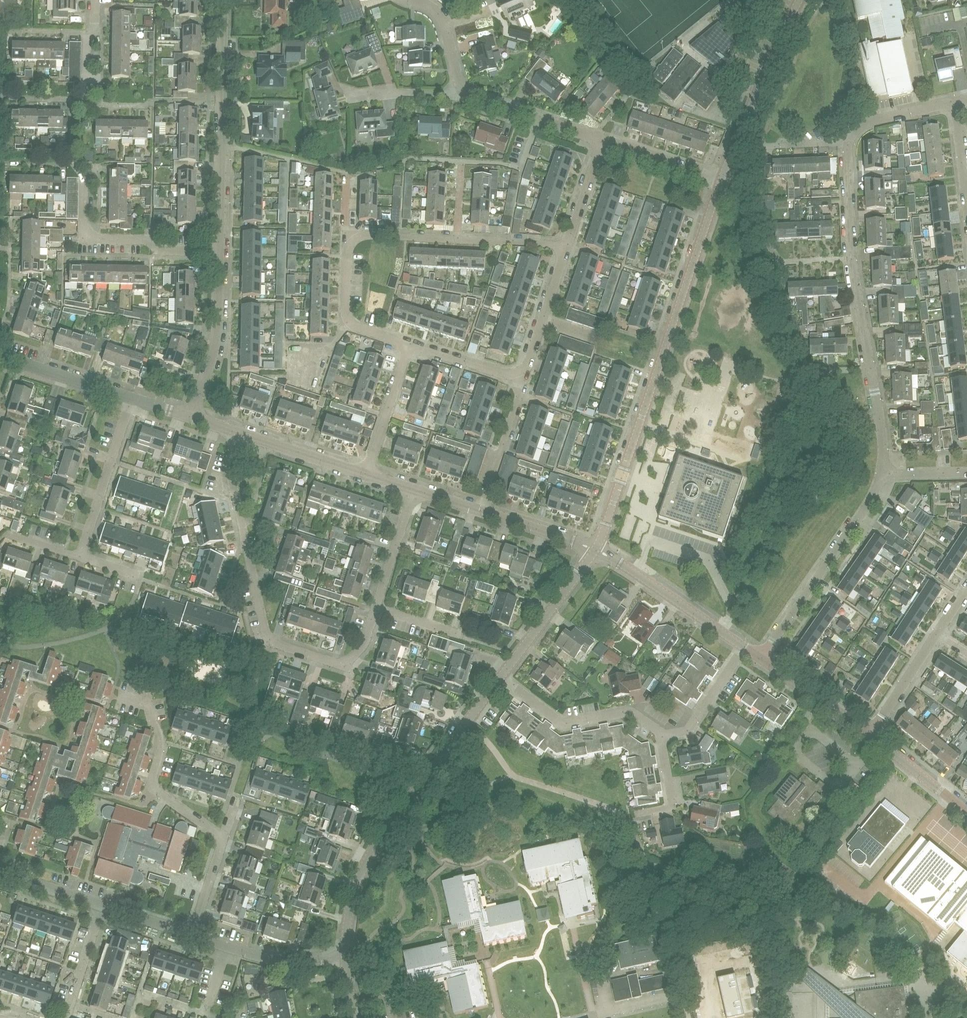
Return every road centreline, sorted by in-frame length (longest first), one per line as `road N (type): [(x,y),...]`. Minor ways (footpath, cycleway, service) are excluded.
road 1 (residential): [(594,548),(722,178)]
road 2 (residential): [(411,345),(349,321),(350,237),(566,247)]
road 3 (residential): [(237,432),(230,460),(268,641),(344,665),(363,644),(376,608)]
road 4 (residential): [(881,476),(883,438),(852,251),(850,142)]
road 5 (unclassified): [(345,954),(356,884),(375,843),(501,677)]
road 6 (residential): [(220,251),(222,0)]
road 7 (residential): [(761,657),(881,476)]
road 8 (residential): [(224,839),(156,792),(152,782),(163,742),(148,706),(115,694)]
road 9 (residential): [(722,178),(801,0)]
road 10 (residential): [(220,251),(161,251),(140,238),(86,239),(87,183)]
road 11 (residential): [(661,732),(626,710),(563,722),(501,677)]
road 12 (residential): [(744,647),(594,548)]
road 13 (residential): [(193,417),(221,326),(220,251)]
road 14 (residential): [(78,559),(130,397)]
road 15 (unclassified): [(501,677),(594,548)]
road 16 (residential): [(601,139),(461,89)]
road 17 (residential): [(480,509),(525,379)]
road 18 (residential): [(130,397),(0,356)]
road 19 (residential): [(365,472),(411,345)]
road 20 (residential): [(871,734),(761,657)]
road 21 (residential): [(365,472),(237,432)]
road 22 (residential): [(722,178),(601,139)]
road 23 (residential): [(661,732),(688,728),(744,647)]
road 24 (residential): [(376,608),(412,488)]
road 25 (residential): [(966,812),(871,734)]
road 26 (residential): [(594,548),(480,509)]

